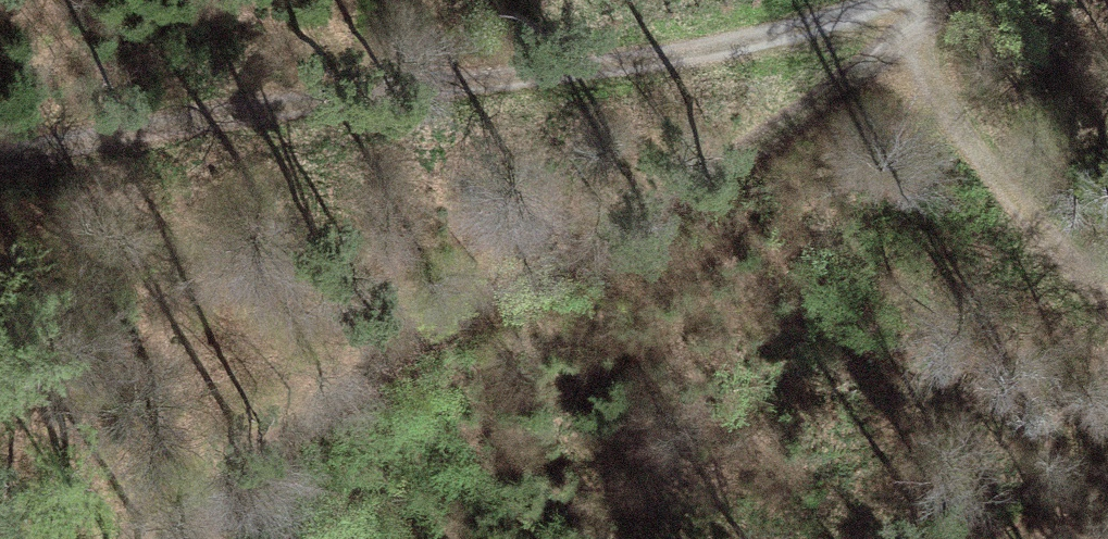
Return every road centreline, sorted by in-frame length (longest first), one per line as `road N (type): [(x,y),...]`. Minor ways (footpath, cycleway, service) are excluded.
road 1 (track): [(923,0),(669,60),(0,159)]
road 2 (track): [(927,0),(850,78),(472,302),(332,399),(168,538)]

